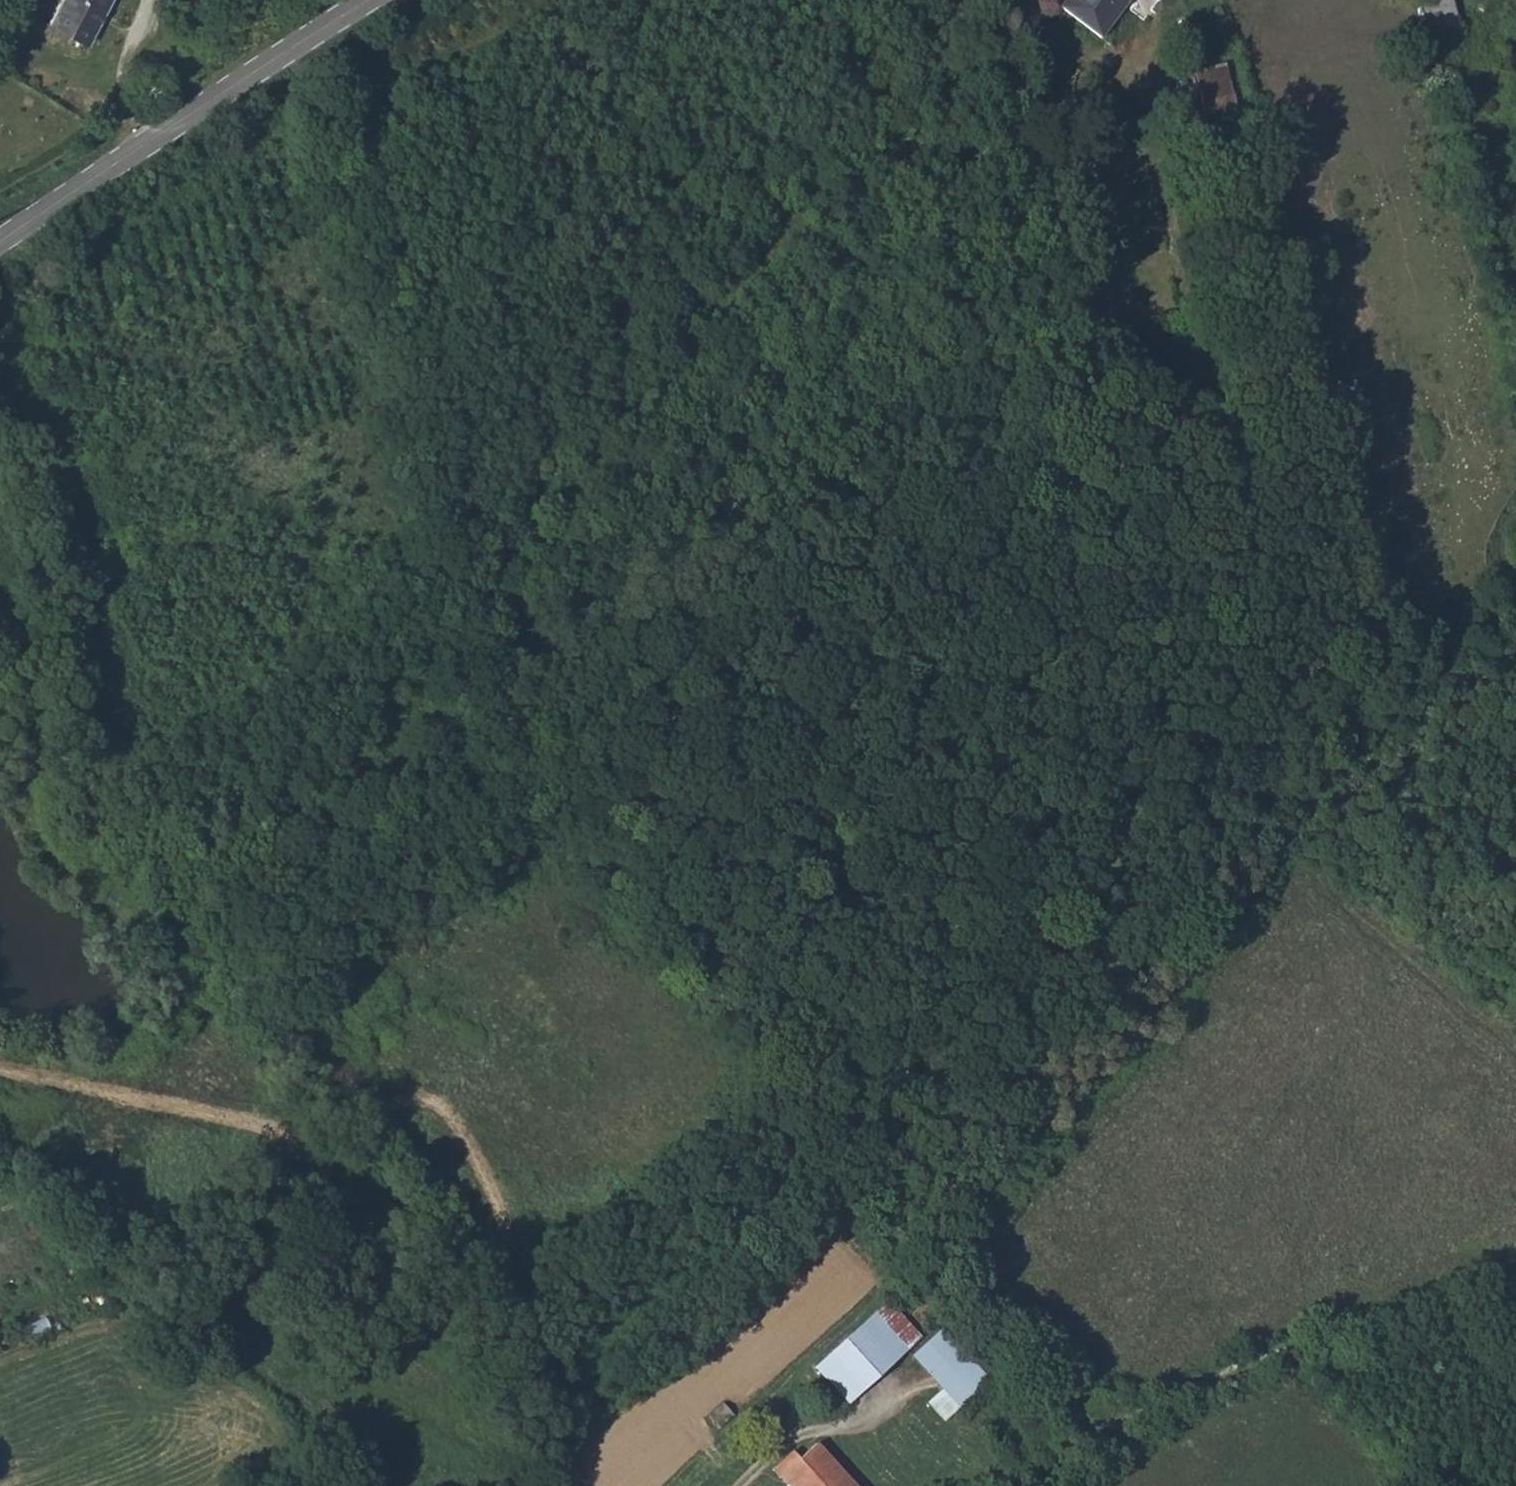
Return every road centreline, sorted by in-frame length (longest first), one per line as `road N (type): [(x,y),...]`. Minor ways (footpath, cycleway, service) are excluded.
road 1 (tertiary): [(0,238),(366,0)]
road 2 (residential): [(739,1485),(796,1436),(851,1431),(912,1389)]

